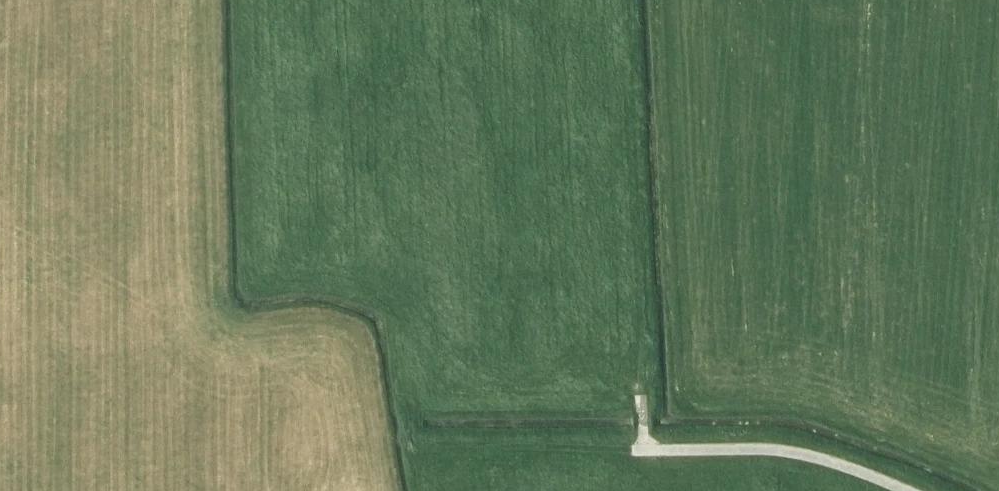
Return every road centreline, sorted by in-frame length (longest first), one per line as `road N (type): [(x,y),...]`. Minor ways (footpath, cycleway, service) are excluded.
road 1 (track): [(889,490),(824,464),(775,455),(645,452),(640,395)]

